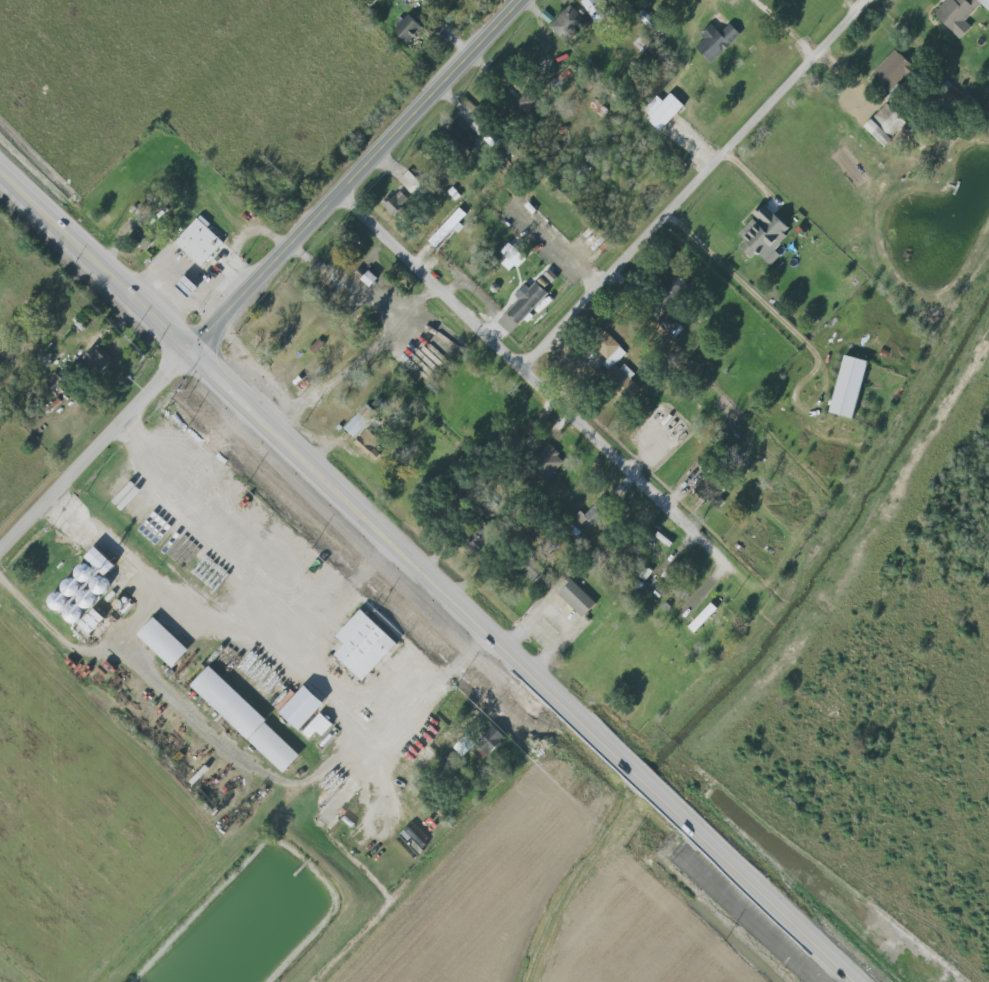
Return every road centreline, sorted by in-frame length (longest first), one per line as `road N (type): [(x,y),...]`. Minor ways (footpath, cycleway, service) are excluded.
road 1 (primary): [(855,981),(0,164)]
road 2 (residential): [(867,2),(525,365)]
road 3 (secondary): [(194,348),(529,0)]
road 4 (residential): [(397,537),(285,656),(230,633),(161,585),(54,494)]
road 5 (residential): [(0,551),(194,348)]
road 6 (residential): [(344,189),(525,365)]
road 7 (residential): [(525,365),(702,534)]

